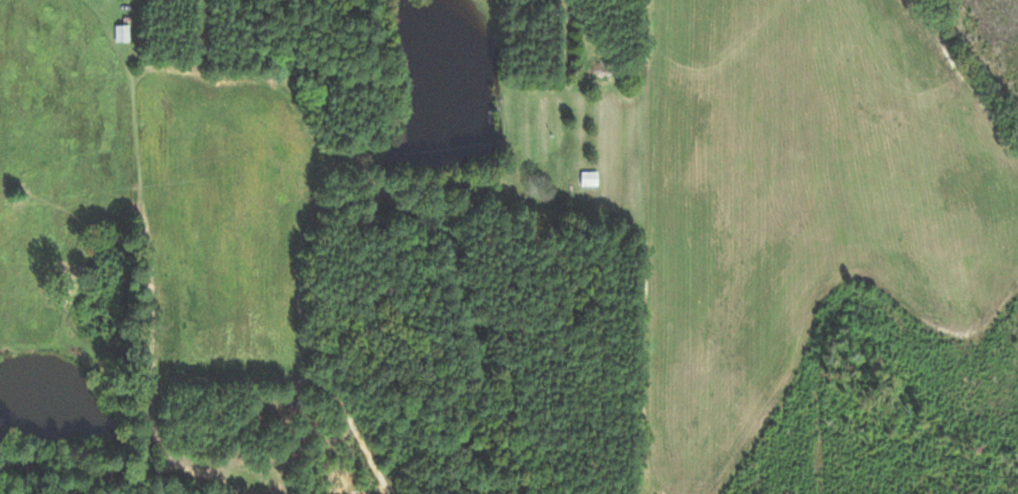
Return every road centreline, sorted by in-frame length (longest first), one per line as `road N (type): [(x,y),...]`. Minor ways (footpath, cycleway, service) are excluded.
road 1 (track): [(924,0),(1017,144)]

